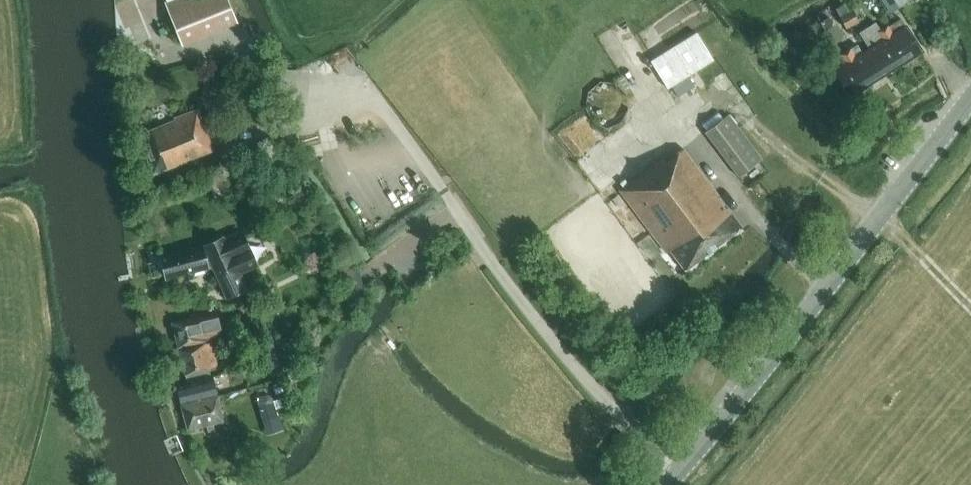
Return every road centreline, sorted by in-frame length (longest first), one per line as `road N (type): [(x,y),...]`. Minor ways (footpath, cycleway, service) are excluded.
road 1 (unclassified): [(676,477),(450,213),(388,119),(329,106),(230,138)]
road 2 (tertiary): [(676,477),(970,100)]

